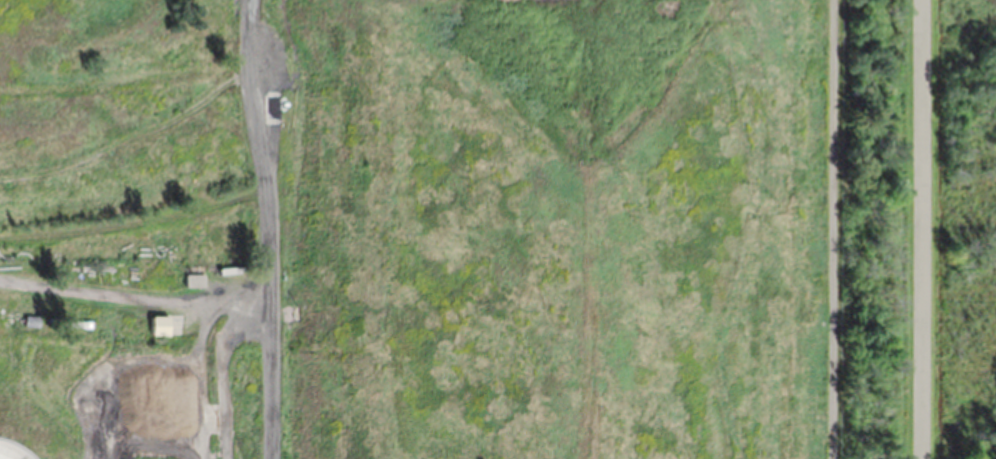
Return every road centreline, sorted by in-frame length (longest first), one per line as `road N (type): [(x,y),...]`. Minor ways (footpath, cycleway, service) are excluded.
road 1 (residential): [(917,458),(916,0)]
road 2 (residential): [(270,115),(268,458)]

